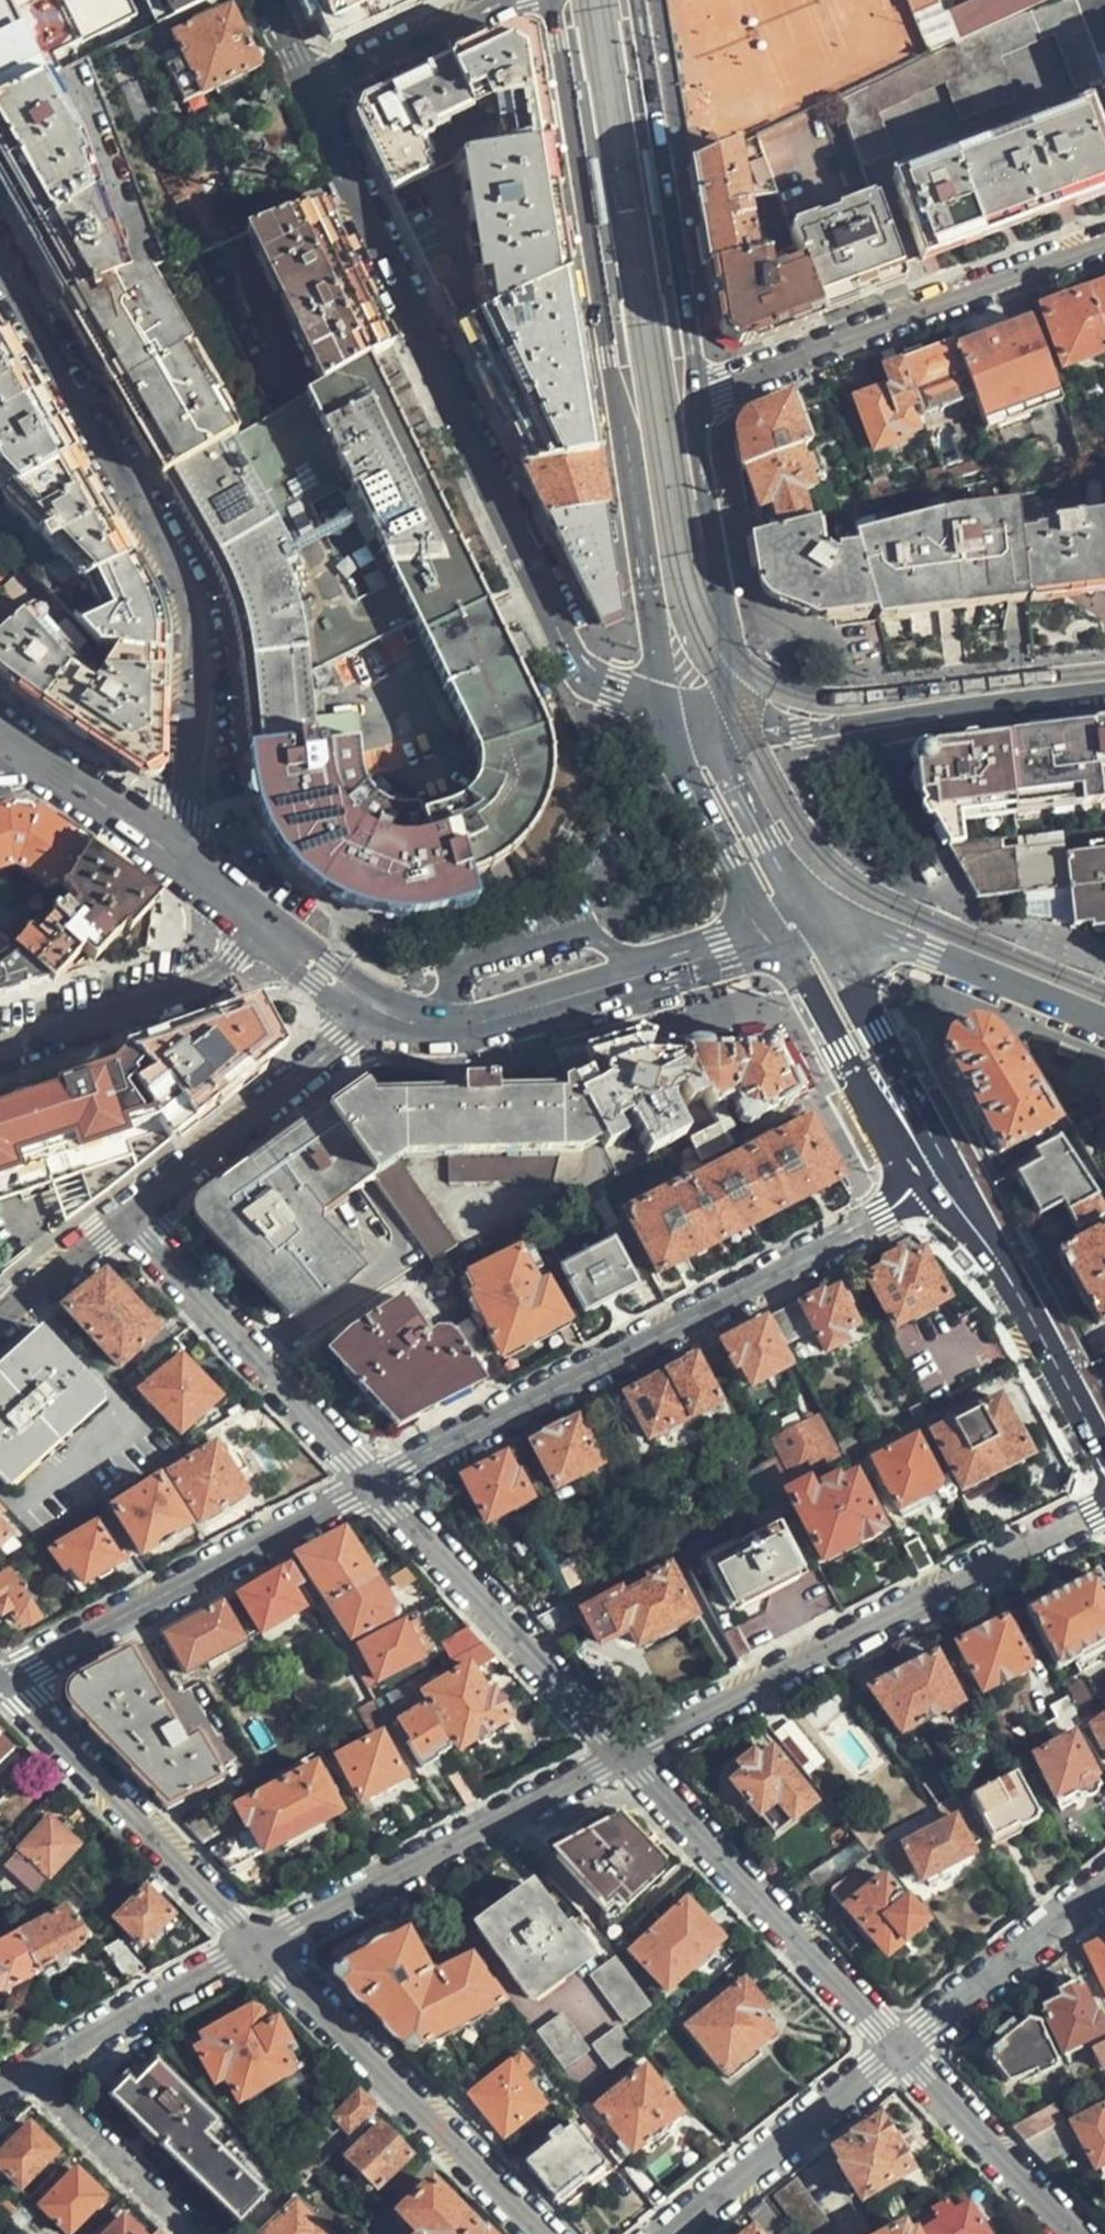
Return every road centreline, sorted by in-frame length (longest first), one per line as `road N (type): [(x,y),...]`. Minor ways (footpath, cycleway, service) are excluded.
road 1 (residential): [(312,92),(565,652),(593,682),(671,706)]
road 2 (primary): [(554,0),(671,706)]
road 3 (residential): [(173,852),(188,802),(199,666),(194,589),(0,255)]
road 4 (residential): [(375,1486),(939,1182)]
road 5 (residential): [(616,1755),(1104,1509)]
road 6 (residential): [(696,391),(1104,254)]
road 7 (residential): [(2,1677),(375,1486)]
road 8 (tertiary): [(769,936),(450,1029),(412,1025),(369,1008)]
road 9 (residential): [(255,1945),(616,1755)]
road 10 (residential): [(616,1755),(899,2047)]
road 11 (residential): [(535,2233),(255,1945)]
road 12 (primary): [(696,391),(636,0)]
road 13 (secondary): [(1104,693),(801,727),(726,719)]
road 14 (residential): [(128,1212),(375,1486)]
road 15 (residential): [(255,1945),(2,1677)]
road 16 (residential): [(375,1486),(616,1755)]
road 17 (primary): [(726,719),(733,652),(696,391)]
road 18 (primary): [(939,1182),(1006,1269),(1104,1459)]
road 19 (residential): [(128,1212),(369,1008)]
road 20 (residential): [(899,2047),(647,2233)]
road 21 (residential): [(276,931),(248,962),(0,1047)]
road 22 (primary): [(769,936),(895,1148),(939,1182)]
road 23 (secondary): [(819,923),(857,928),(1104,1020)]
road 24 (primary): [(939,1182),(929,1136),(819,923)]
road 25 (residential): [(1104,1884),(899,2047)]
road 26 (residential): [(26,2071),(255,1945)]
road 27 (primary): [(671,706),(690,781),(769,936)]
road 28 (residential): [(899,2047),(1067,2233)]
road 29 (residential): [(26,2071),(190,2233)]
road 30 (primary): [(819,923),(734,782),(726,719)]
road 31 (residential): [(504,0),(312,92)]
road 32 (residential): [(0,1319),(128,1212)]
road 33 (tertiary): [(173,852),(42,766)]
road 34 (tertiary): [(276,931),(173,852)]
road 35 (tertiary): [(369,1008),(276,931)]

